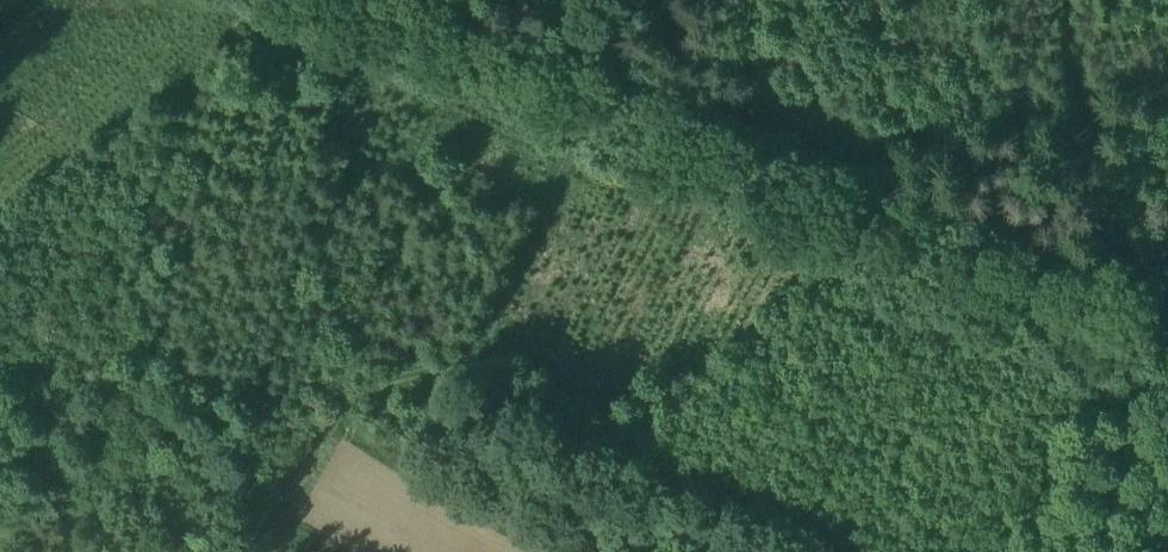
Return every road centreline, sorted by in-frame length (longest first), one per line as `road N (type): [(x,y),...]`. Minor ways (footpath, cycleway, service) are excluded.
road 1 (track): [(633,75),(1167,291)]
road 2 (track): [(633,75),(560,57),(414,0)]

